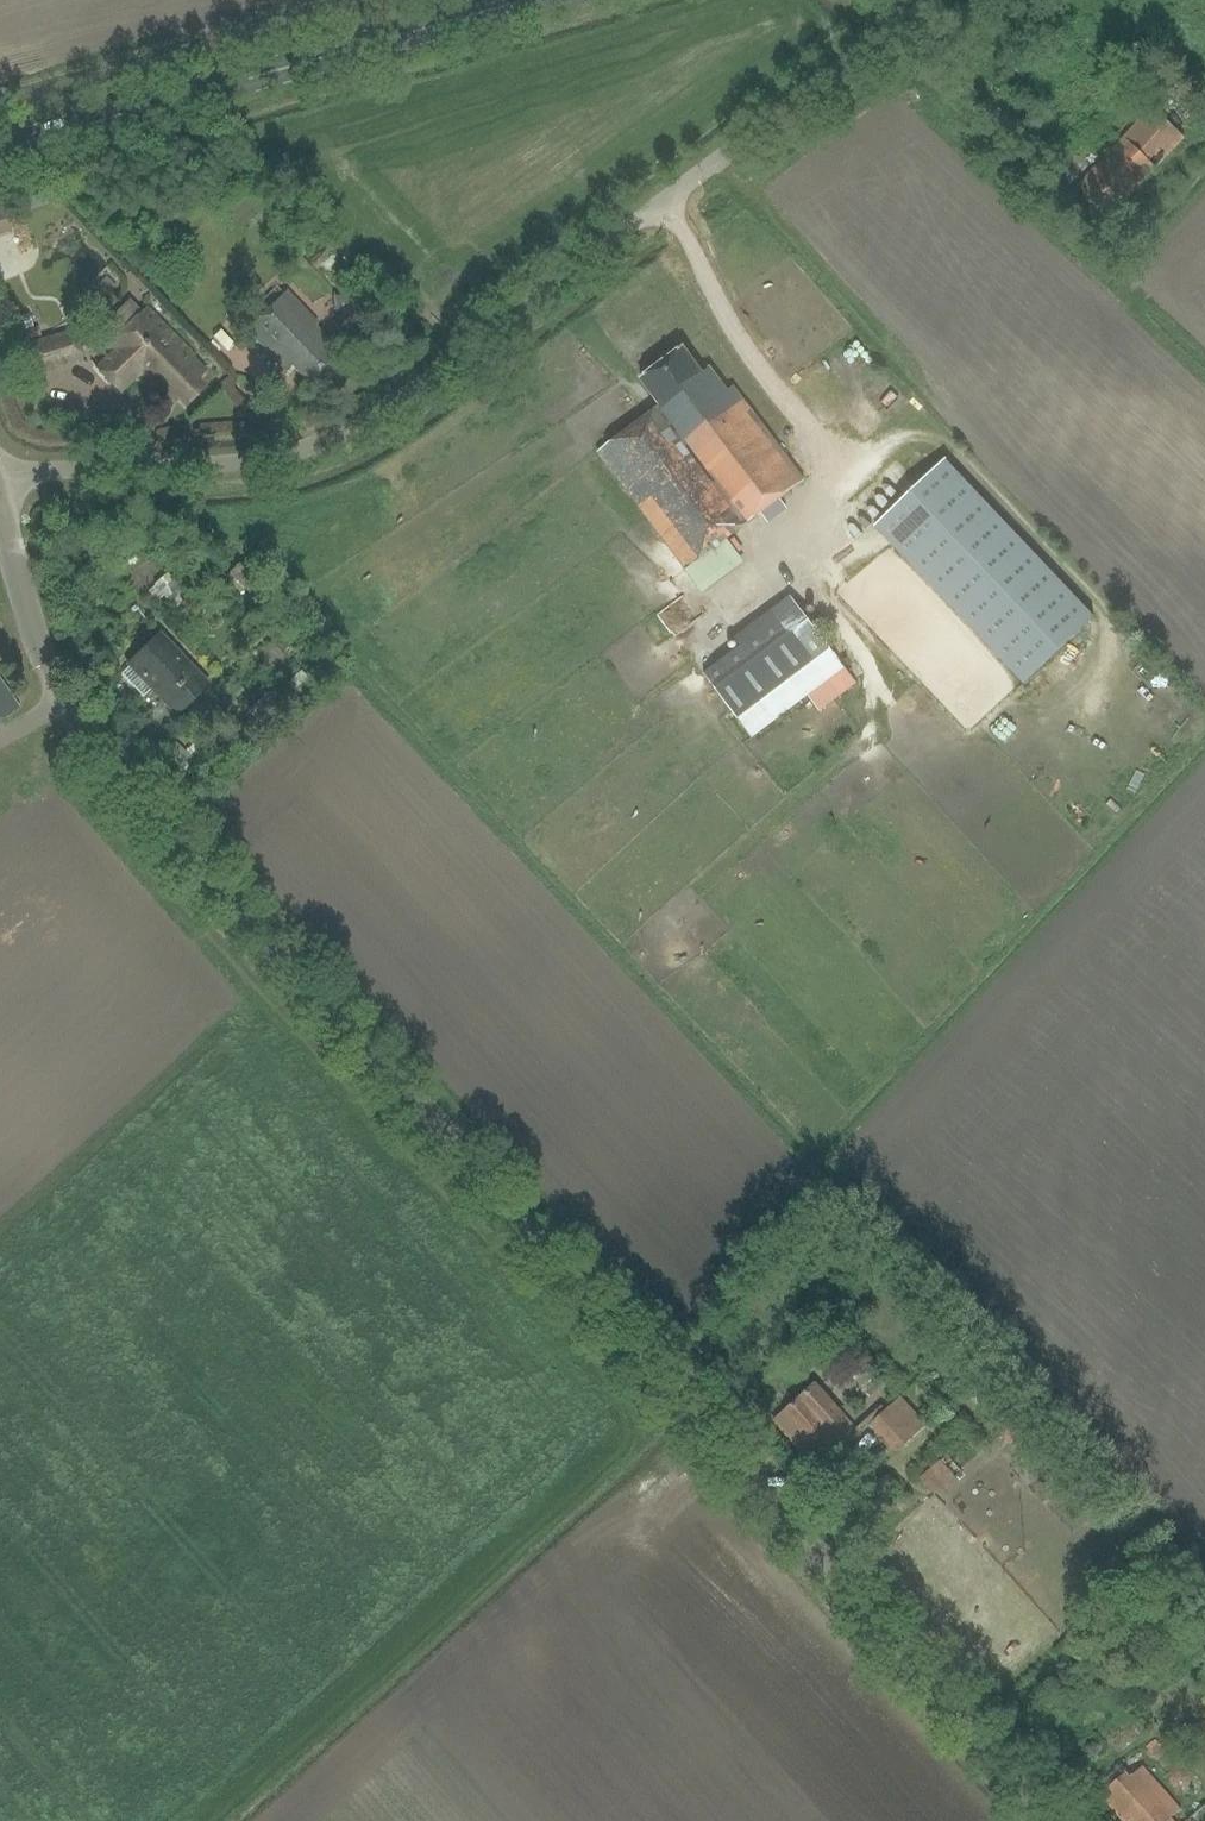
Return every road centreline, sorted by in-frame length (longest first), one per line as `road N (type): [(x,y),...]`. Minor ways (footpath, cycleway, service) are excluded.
road 1 (tertiary): [(1049,1820),(66,723),(43,676),(0,511)]
road 2 (unclassified): [(932,0),(345,433),(250,461),(0,471)]
road 3 (primary): [(0,148),(515,0)]

